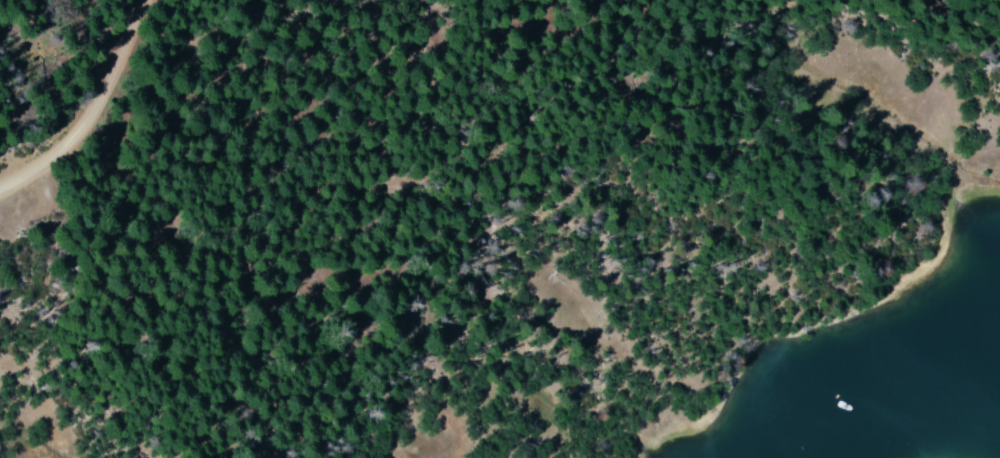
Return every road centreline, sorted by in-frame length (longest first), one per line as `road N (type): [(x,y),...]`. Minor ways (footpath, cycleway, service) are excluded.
road 1 (residential): [(0,219),(51,191),(168,40),(179,0)]

